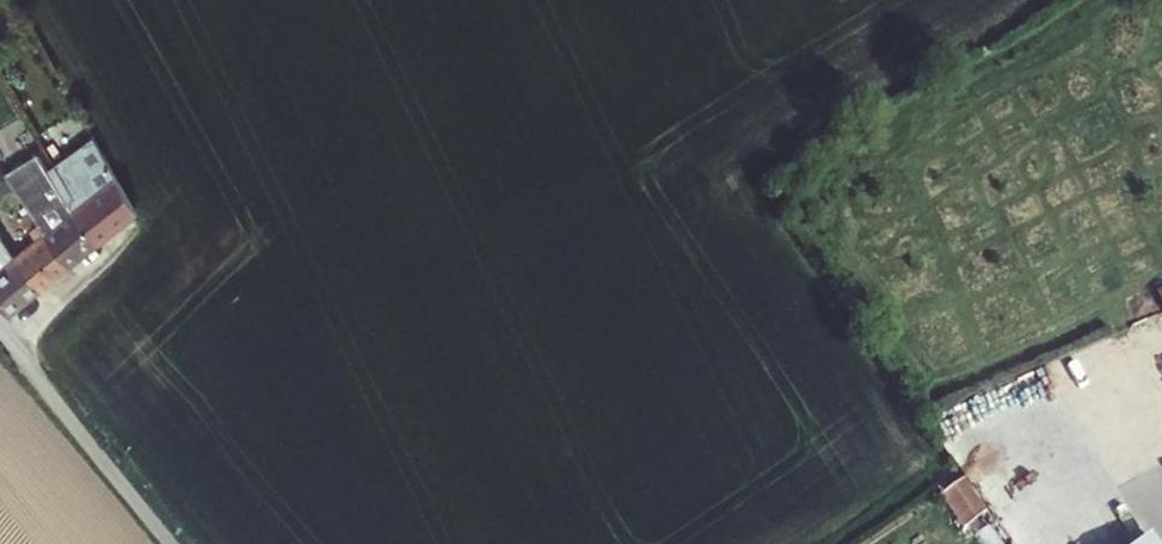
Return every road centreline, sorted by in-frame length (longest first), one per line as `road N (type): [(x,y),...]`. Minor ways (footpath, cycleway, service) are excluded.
road 1 (unclassified): [(0,334),(169,543)]

